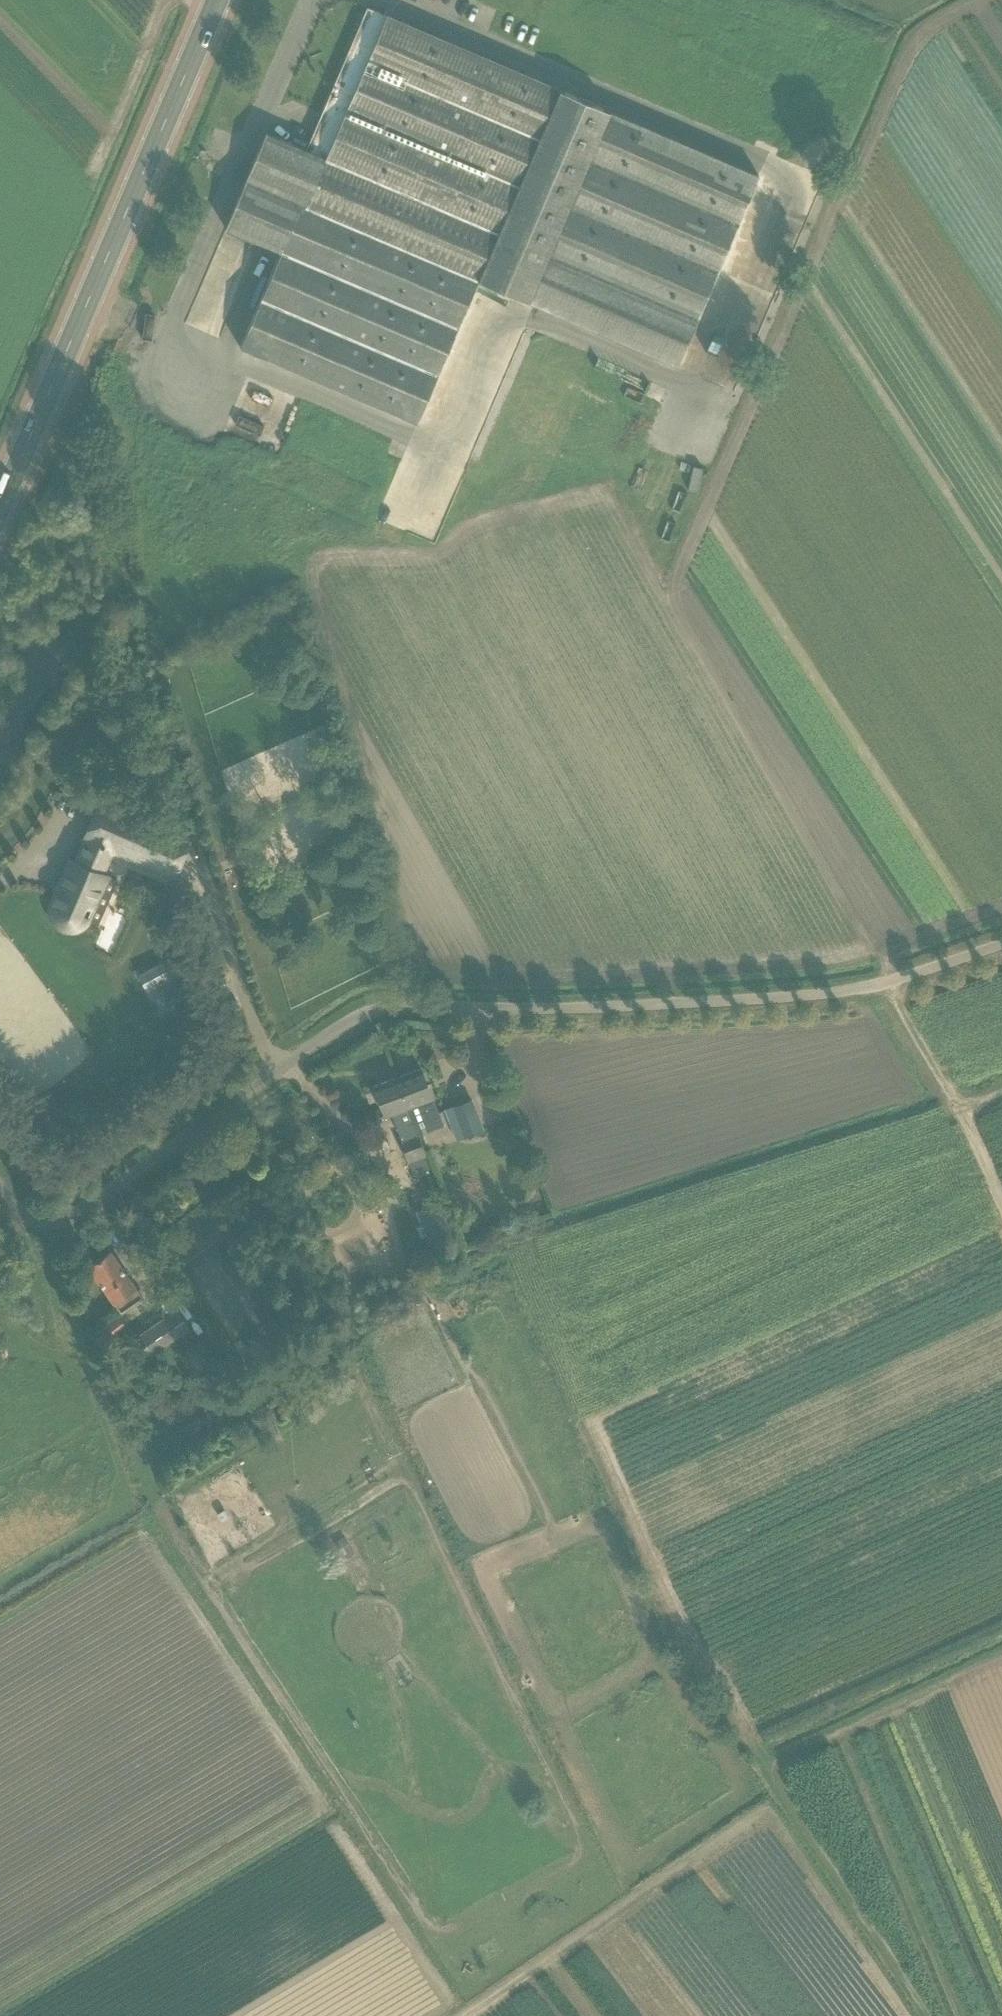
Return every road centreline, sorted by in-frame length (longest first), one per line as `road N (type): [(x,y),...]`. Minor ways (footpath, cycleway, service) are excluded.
road 1 (unclassified): [(0,1184),(24,1216),(41,1223),(77,1215),(343,1027),(382,1009),(424,1001),(716,999),(865,987),(1001,940)]
road 2 (primary): [(0,506),(217,0)]

